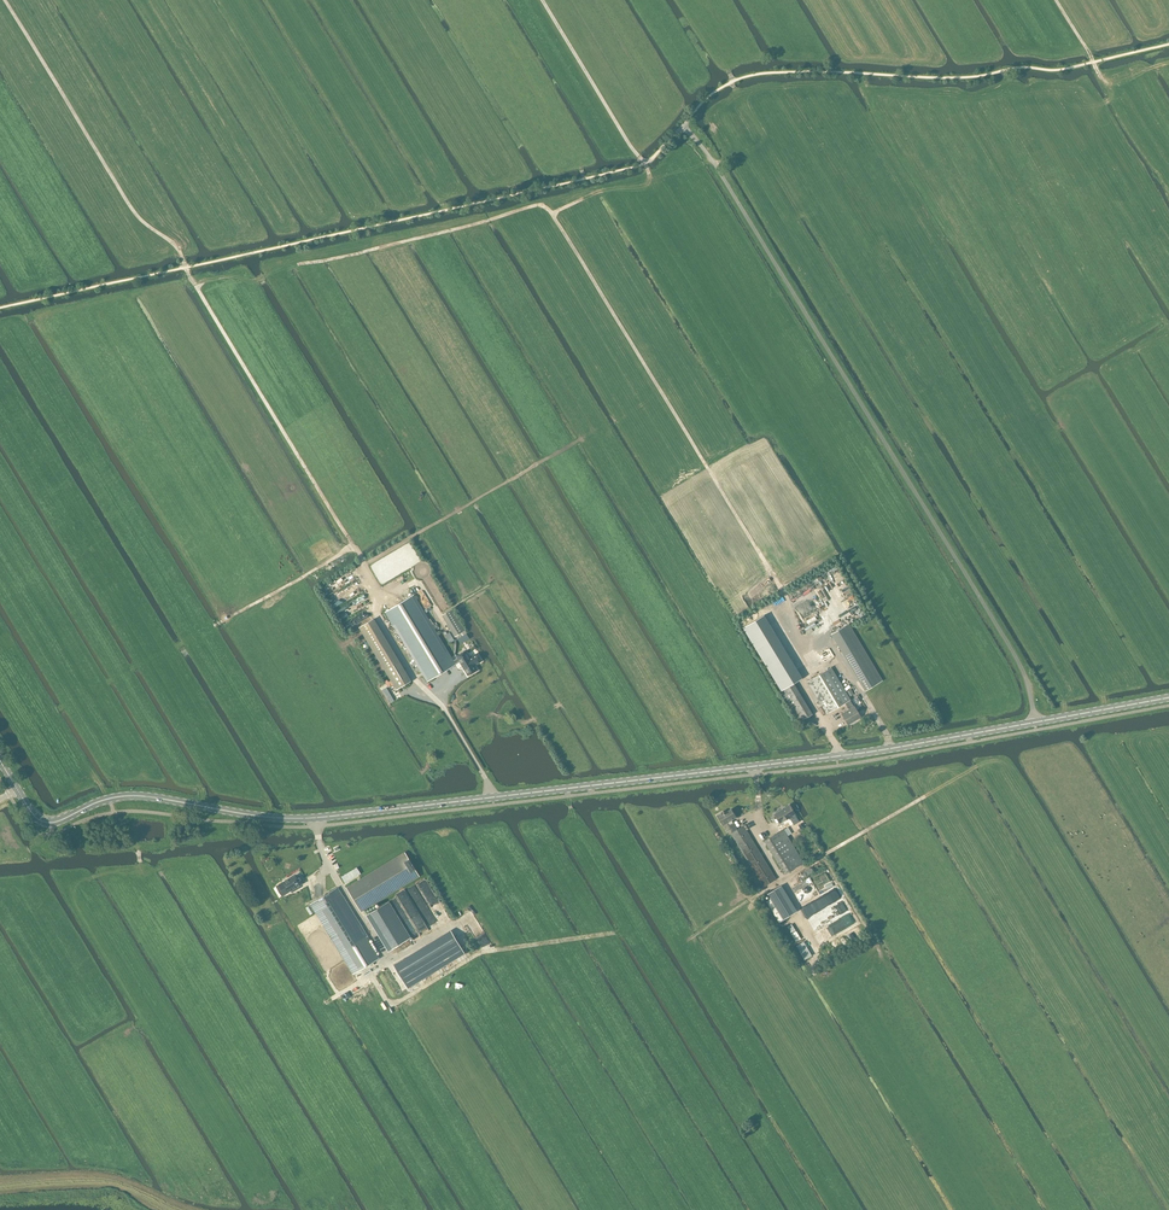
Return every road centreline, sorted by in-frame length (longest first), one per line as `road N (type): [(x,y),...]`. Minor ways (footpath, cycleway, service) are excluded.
road 1 (secondary): [(18,791),(37,819),(53,823),(127,797),(319,819),(841,757),(1035,723)]
road 2 (track): [(186,267),(642,165),(716,91),(752,75),(954,78),(1061,70),(1168,44)]
road 3 (track): [(803,626),(543,205),(298,264)]
road 4 (unclassified): [(1035,723),(1023,669),(1006,639),(712,159),(682,127)]
road 5 (track): [(186,267),(354,547),(192,640)]
road 6 (track): [(186,267),(180,251),(131,208),(5,0)]
road 7 (track): [(150,571),(278,781),(292,820)]
road 8 (track): [(548,458),(363,565)]
road 9 (track): [(543,0),(651,177)]
road 10 (track): [(188,1209),(118,1182),(0,1184)]
road 11 (track): [(0,308),(186,267)]
road 12 (track): [(552,214),(712,159)]
road 13 (secondary): [(1035,723),(1168,698)]

